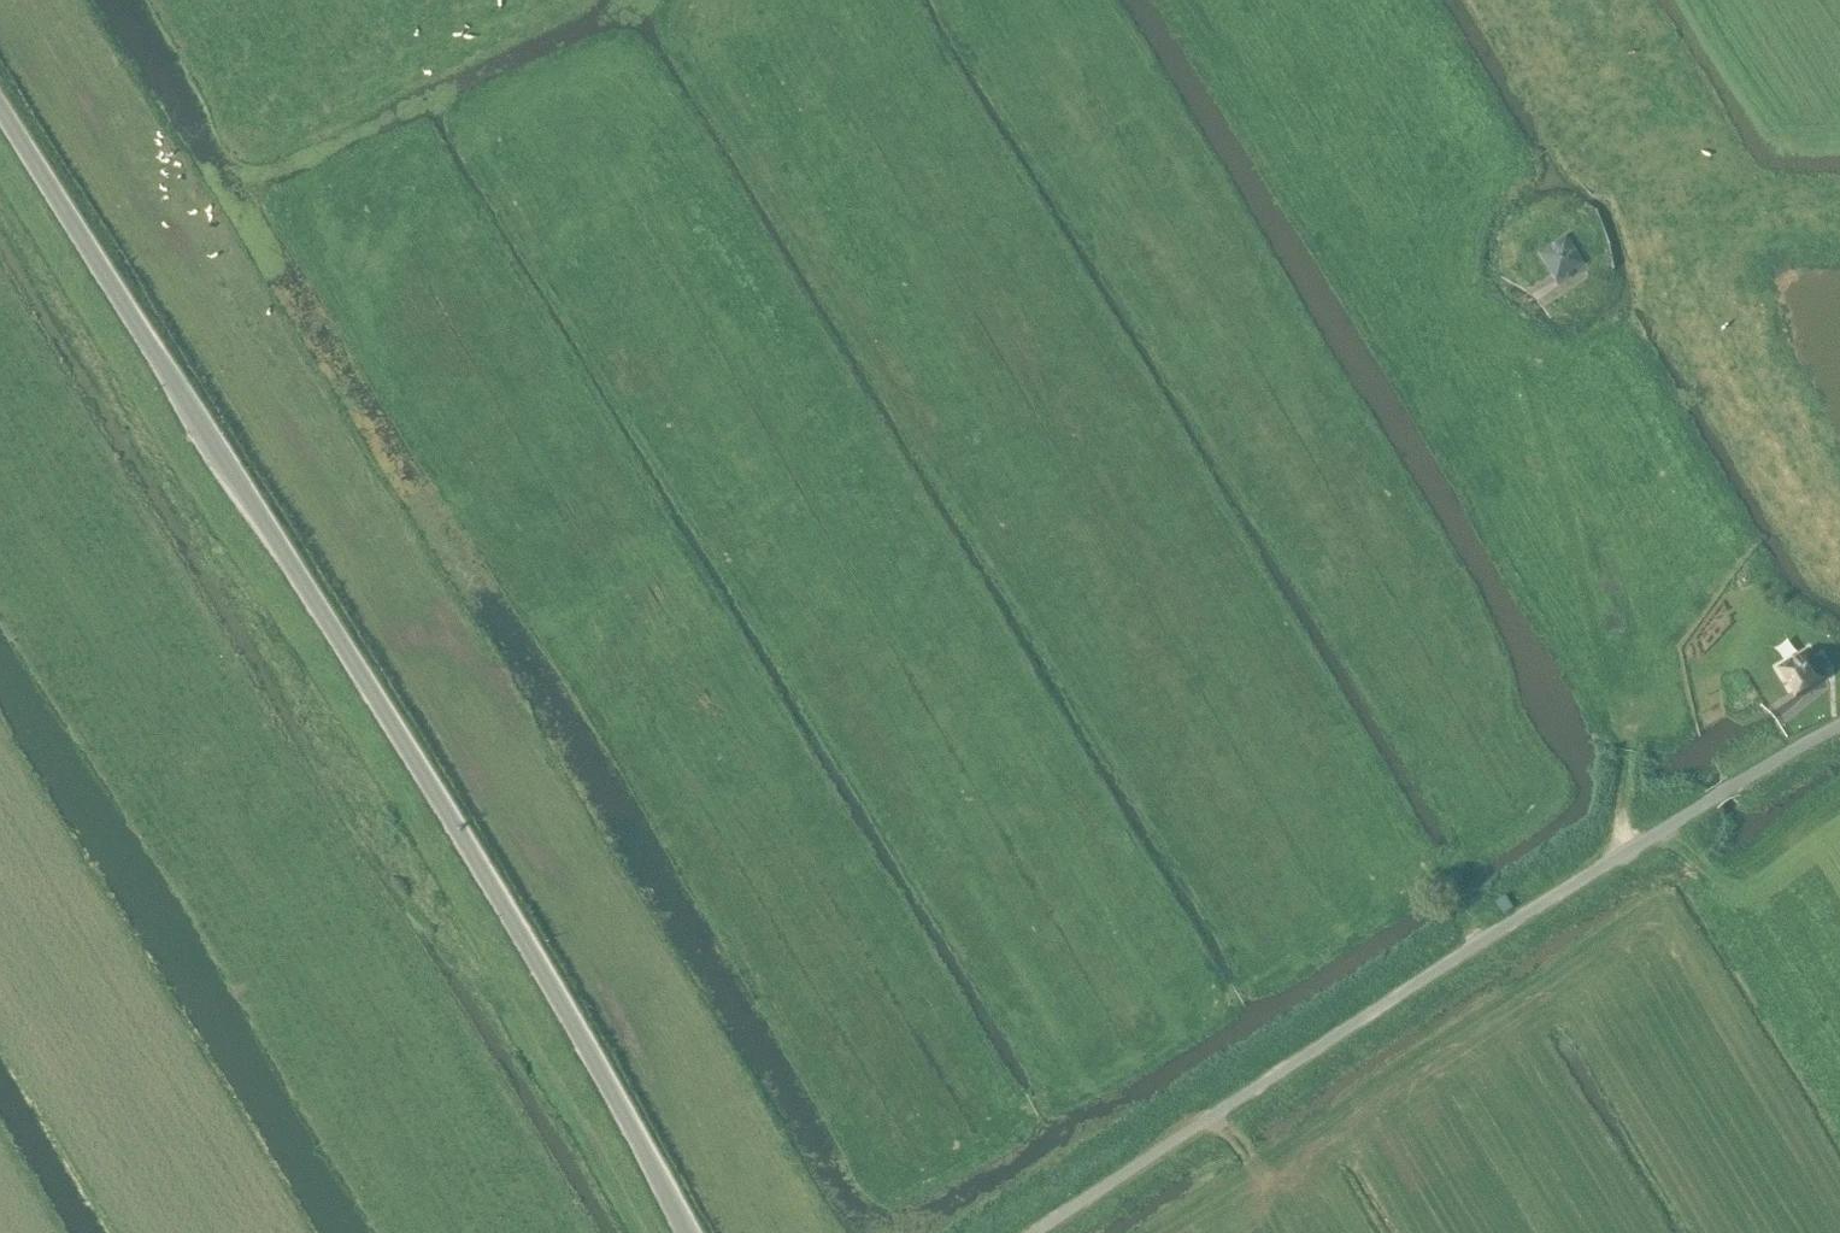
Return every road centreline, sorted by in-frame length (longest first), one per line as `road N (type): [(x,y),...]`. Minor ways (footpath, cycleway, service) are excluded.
road 1 (unclassified): [(681,1232),(584,1049),(375,705),(0,111)]
road 2 (track): [(1032,1232),(1839,726)]
road 3 (track): [(1617,859),(1630,724),(1600,654),(1526,375)]

